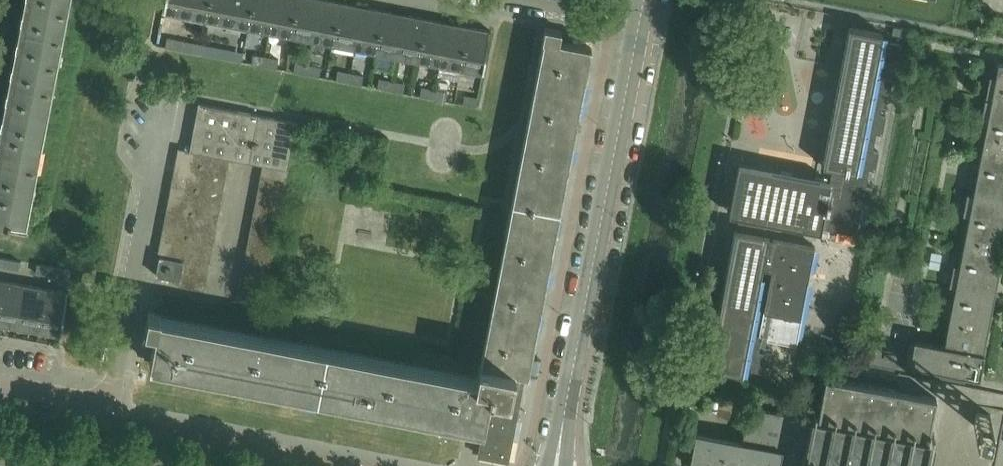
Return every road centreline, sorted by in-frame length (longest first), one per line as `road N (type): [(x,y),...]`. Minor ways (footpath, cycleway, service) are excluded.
road 1 (residential): [(557,465),(639,22)]
road 2 (residential): [(108,407),(153,179),(145,144),(154,91)]

